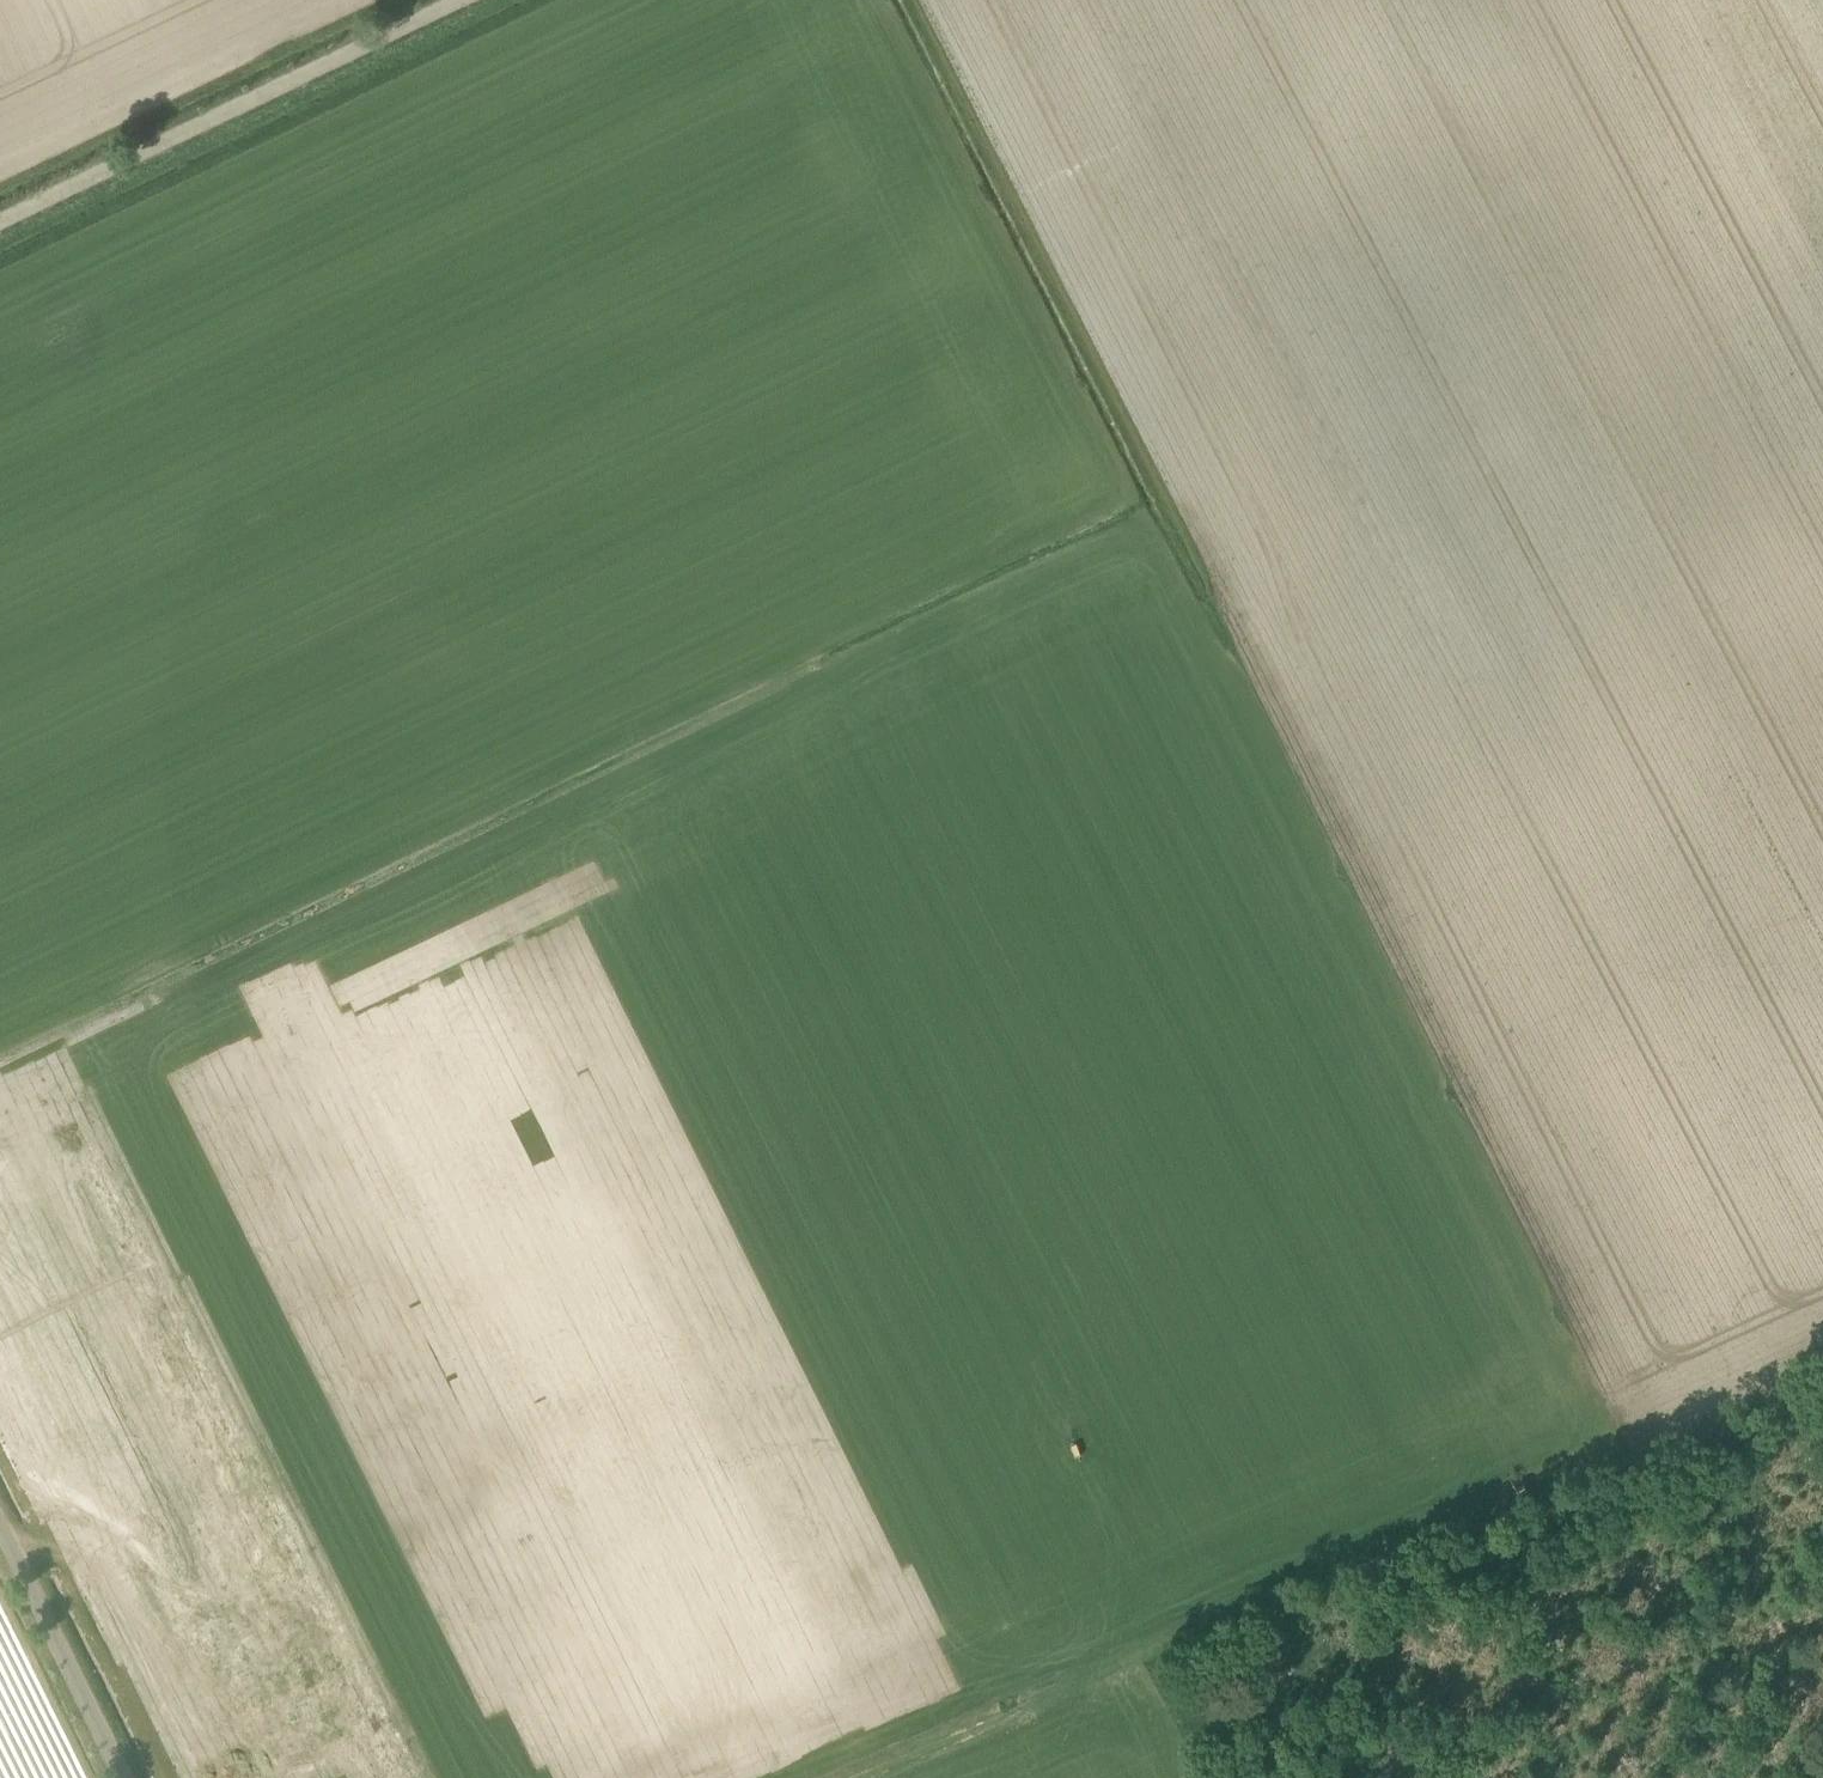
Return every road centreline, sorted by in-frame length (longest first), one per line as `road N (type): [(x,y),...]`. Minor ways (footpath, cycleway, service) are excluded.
road 1 (track): [(469,0),(0,227)]
road 2 (unclassified): [(118,1777),(0,1538)]

